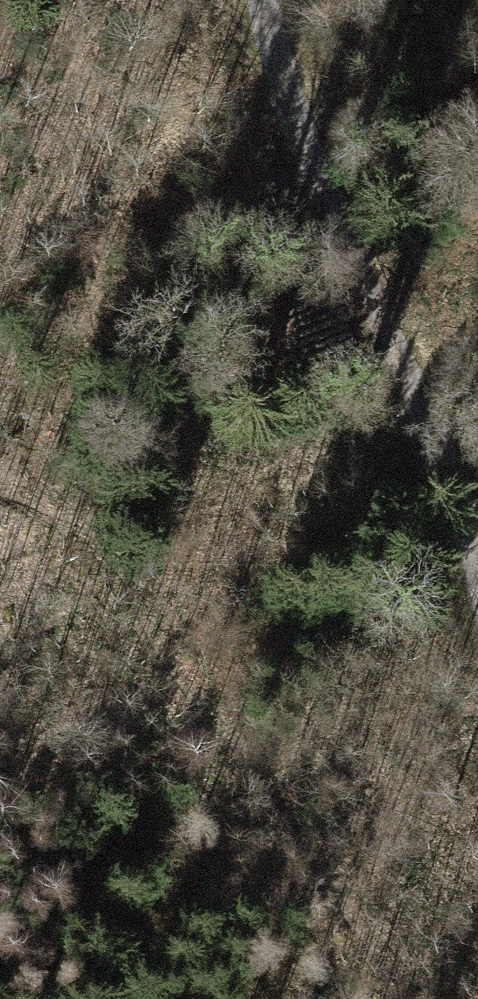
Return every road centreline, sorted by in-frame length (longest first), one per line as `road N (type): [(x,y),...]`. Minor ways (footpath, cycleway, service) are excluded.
road 1 (track): [(0,377),(219,554),(402,998)]
road 2 (track): [(477,536),(263,0)]

